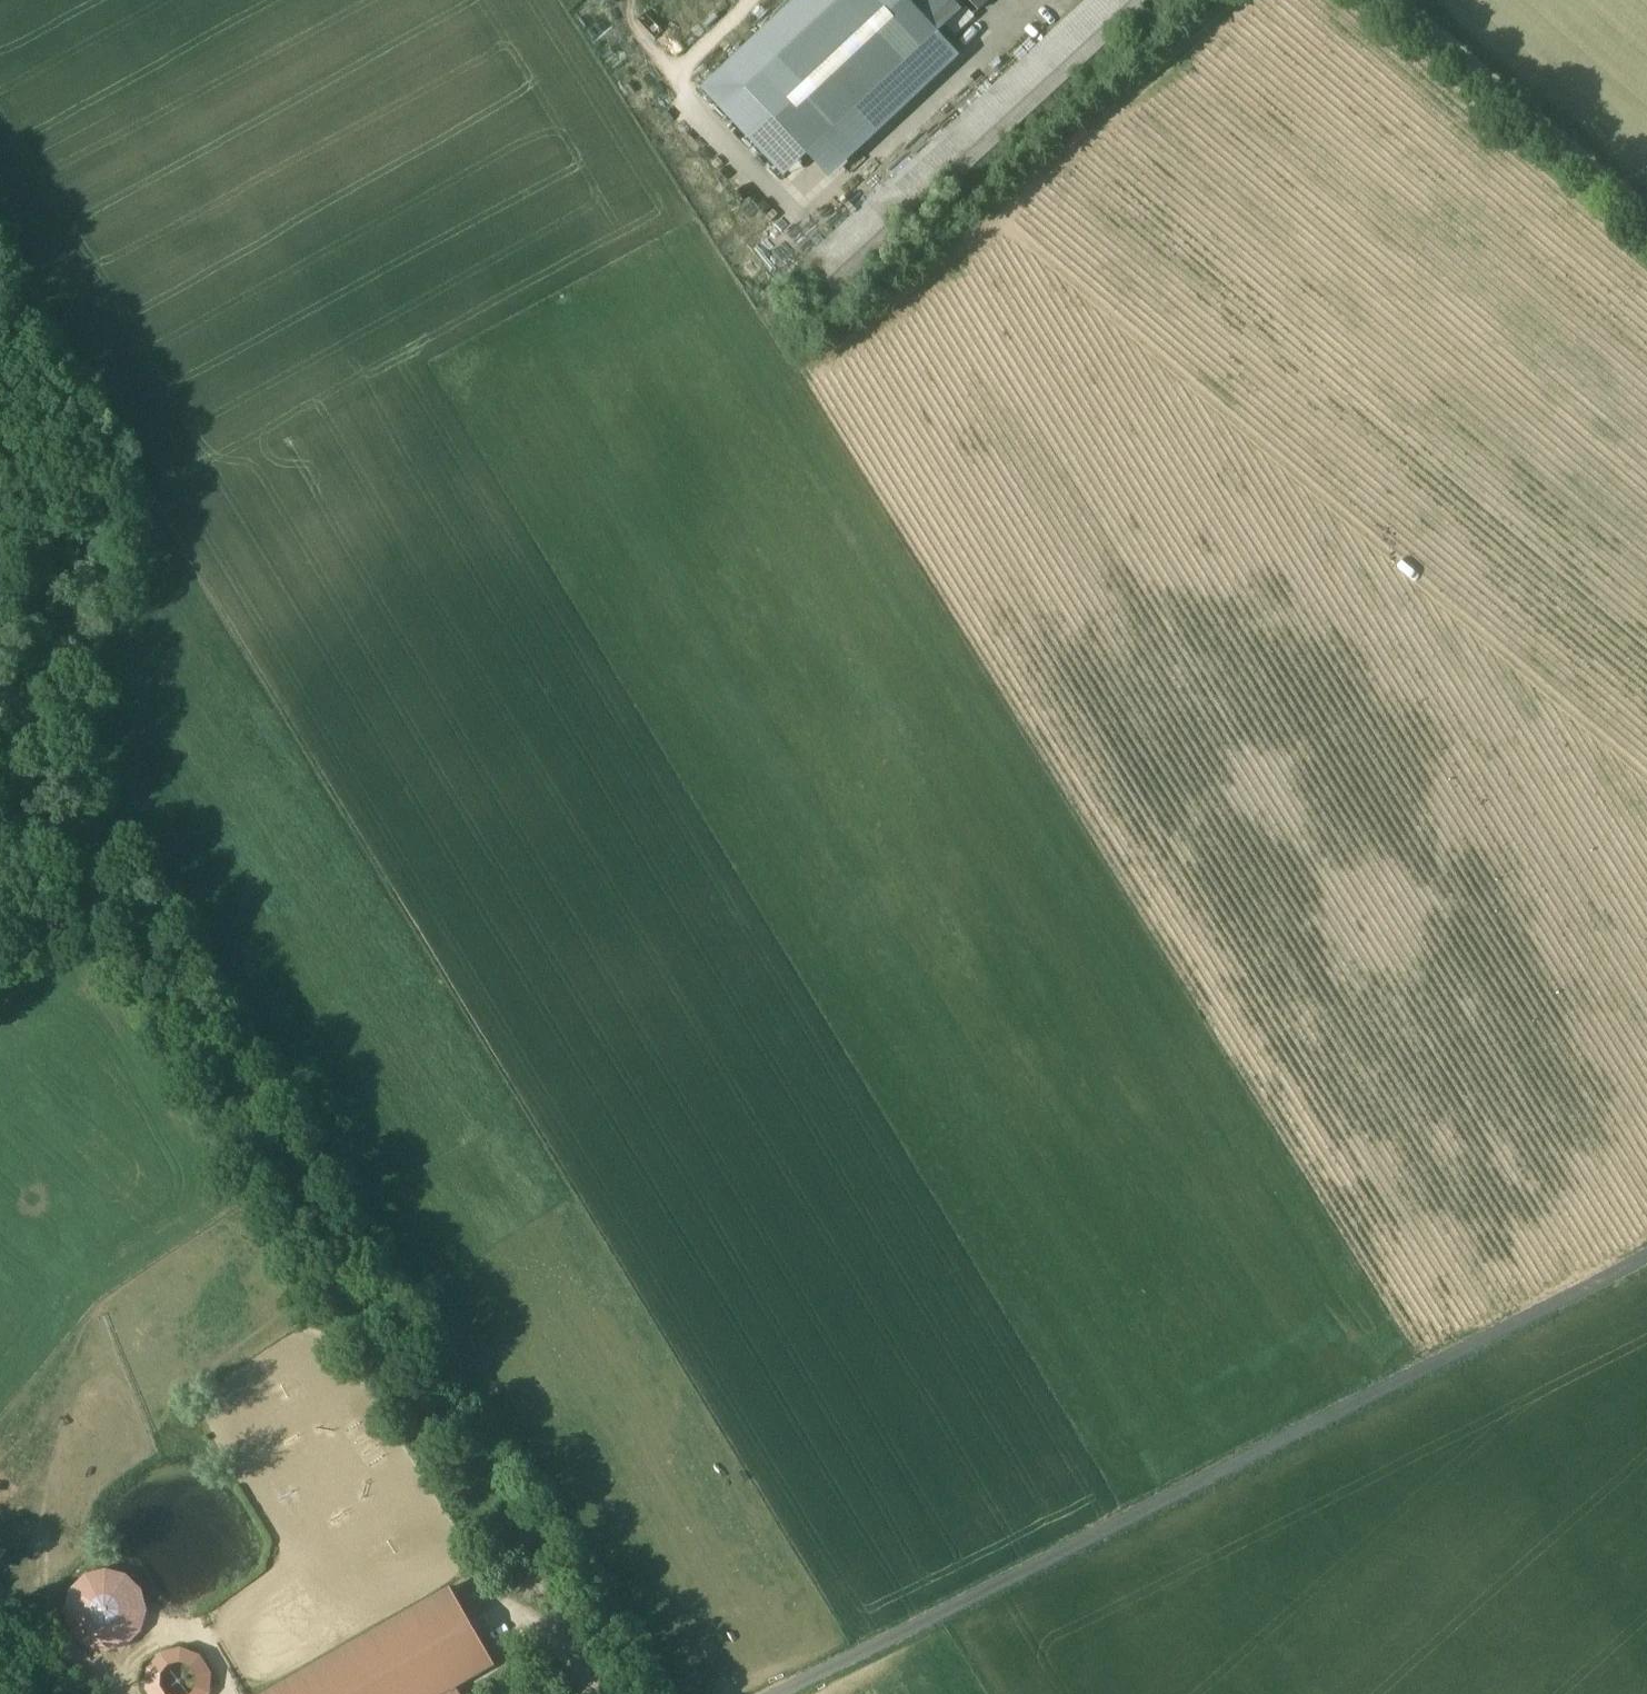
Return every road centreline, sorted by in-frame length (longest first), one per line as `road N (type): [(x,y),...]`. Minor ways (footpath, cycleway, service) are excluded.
road 1 (unclassified): [(783,1693),(1646,1256)]
road 2 (unclassified): [(1646,215),(1402,0)]

